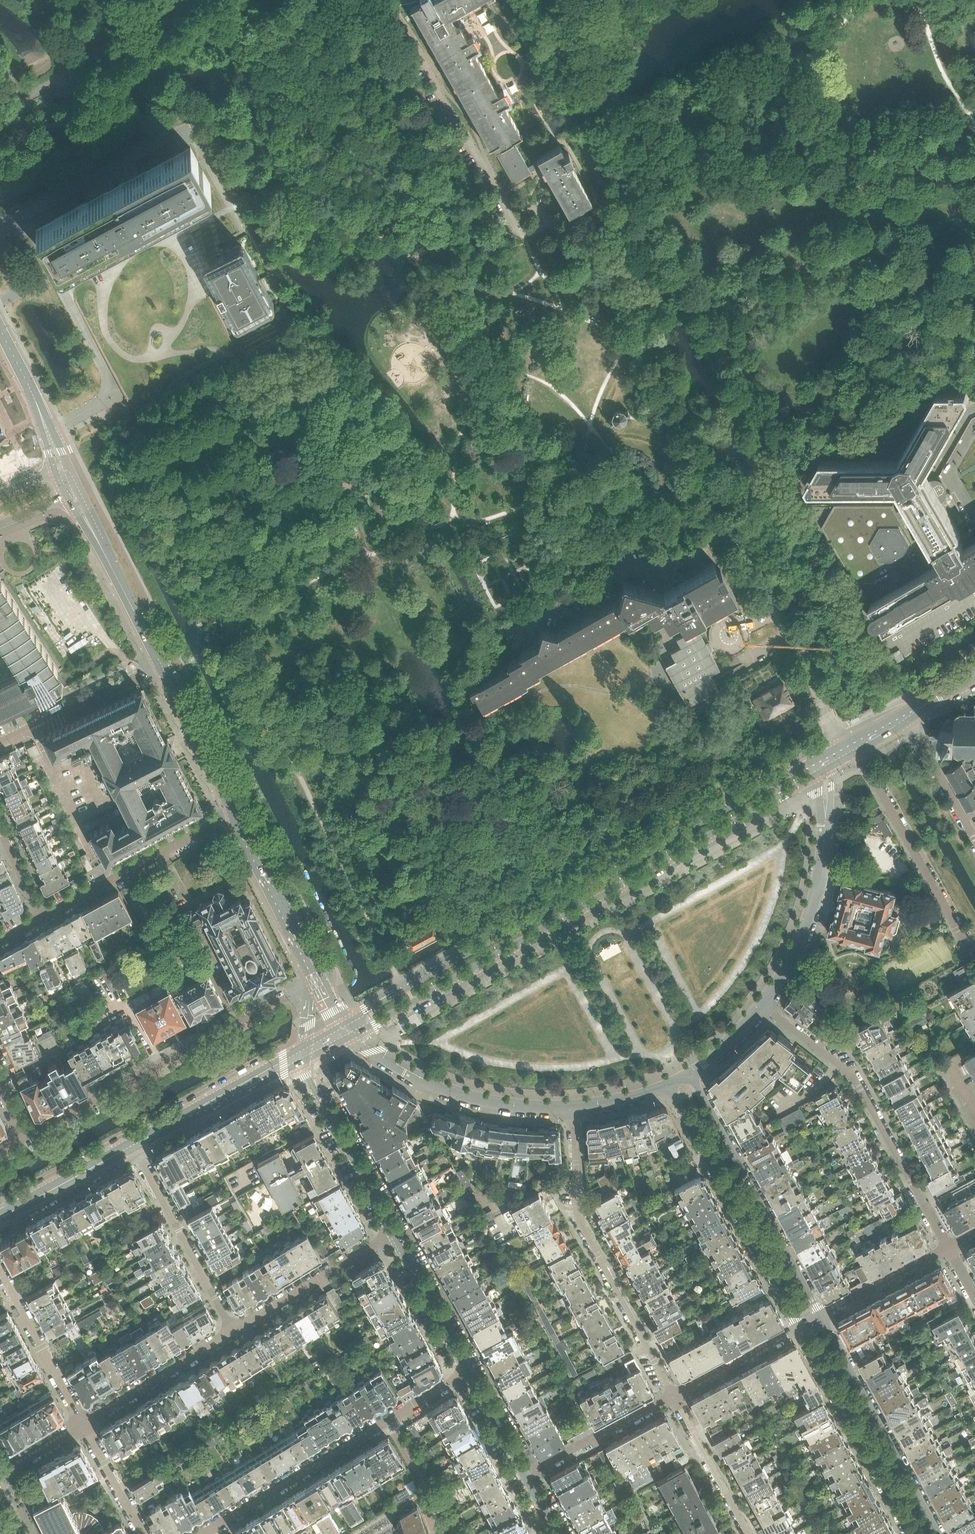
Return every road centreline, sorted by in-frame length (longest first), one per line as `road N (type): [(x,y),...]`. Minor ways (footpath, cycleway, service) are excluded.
road 1 (tertiary): [(346,1027),(376,1024),(809,779),(828,760)]
road 2 (tertiary): [(828,760),(803,766),(346,1027)]
road 3 (residential): [(317,981),(24,1139)]
road 4 (residential): [(200,1533),(469,1371)]
road 5 (residential): [(573,1108),(584,1224),(673,1395)]
road 6 (residential): [(766,1006),(852,1073),(950,1247)]
road 7 (residential): [(669,1085),(799,1327)]
road 8 (residential): [(821,1315),(690,1075)]
road 9 (residential): [(766,1006),(787,977),(821,877),(828,760)]
road 10 (residential): [(346,1027),(379,1059),(439,1089),(512,1106),(573,1108)]
road 11 (residential): [(940,1533),(821,1315)]
road 12 (residential): [(856,745),(974,959)]
road 13 (residential): [(799,1327),(910,1533)]
road 14 (residential): [(42,920),(235,813)]
road 15 (residential): [(235,1329),(134,1145)]
road 16 (residential): [(296,1055),(392,1232)]
road 17 (residential): [(165,669),(74,494)]
road 18 (residential): [(317,981),(235,813)]
road 19 (tertiary): [(134,1145),(296,1055)]
road 20 (residential): [(235,1329),(392,1232)]
road 21 (residential): [(0,746),(165,669)]
road 22 (residential): [(83,1423),(235,1329)]
road 23 (residential): [(0,1270),(83,1423)]
road 24 (residential): [(526,1475),(673,1395)]
road 25 (residential): [(235,813),(165,669)]
road 26 (residential): [(62,470),(0,323)]
road 27 (residential): [(392,1232),(469,1371)]
road 28 (residential): [(673,1395),(749,1533)]
road 29 (tertiary): [(0,1219),(134,1145)]
road 30 (residential): [(821,1315),(950,1247)]
road 31 (residential): [(673,1395),(799,1327)]
road 32 (residential): [(974,838),(906,716)]
road 33 (residential): [(141,1533),(83,1423)]

